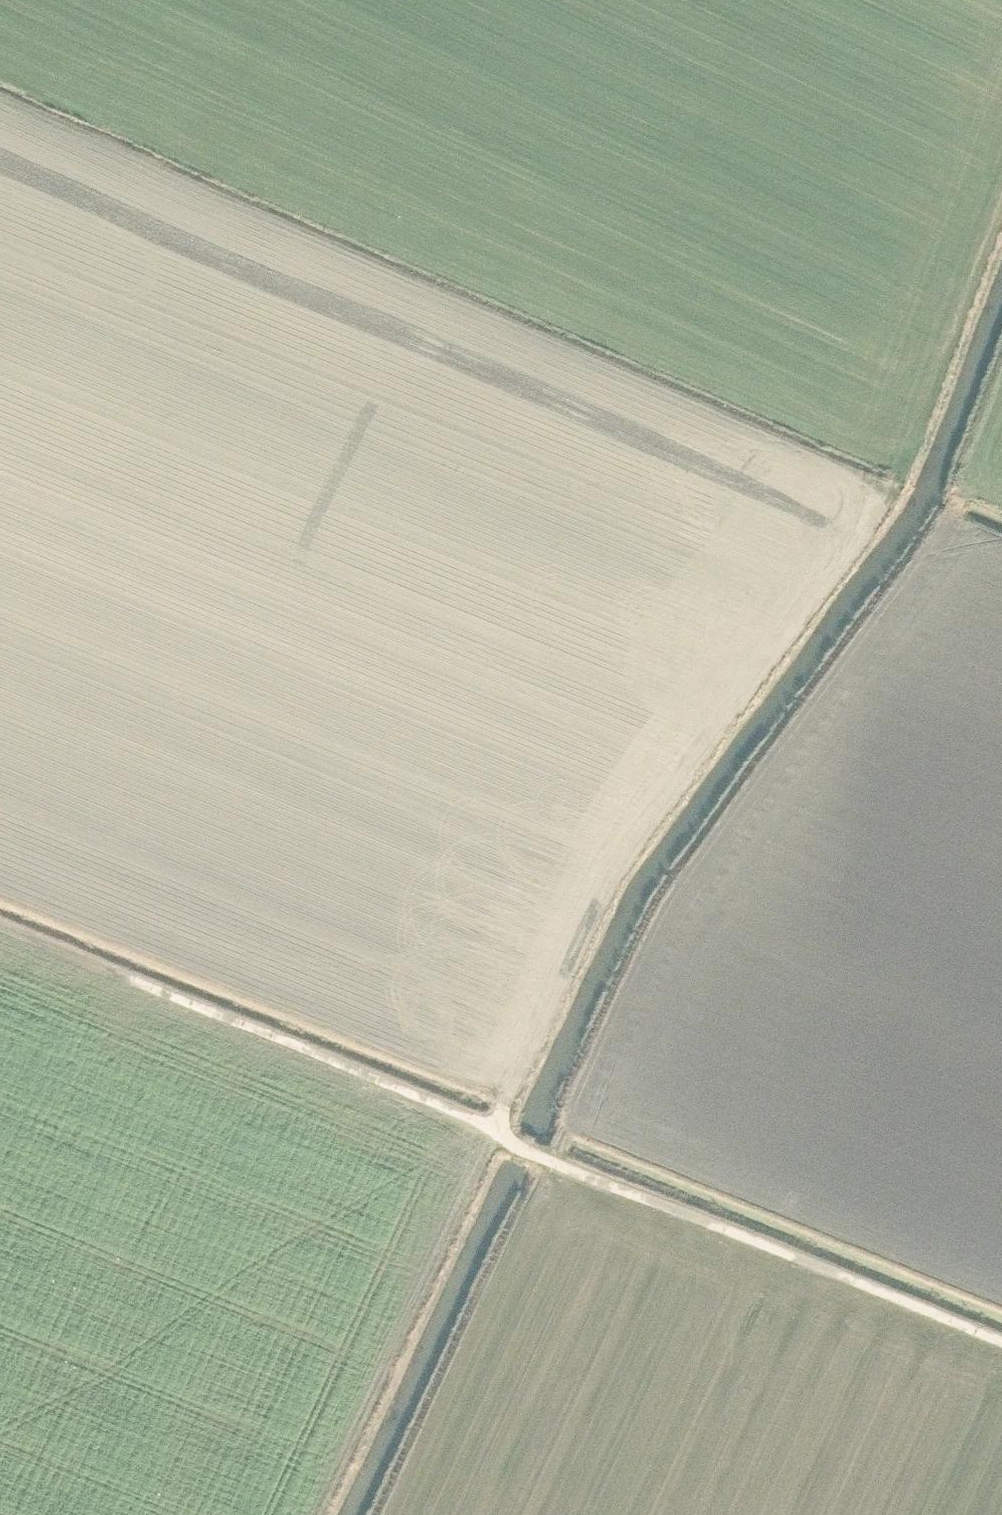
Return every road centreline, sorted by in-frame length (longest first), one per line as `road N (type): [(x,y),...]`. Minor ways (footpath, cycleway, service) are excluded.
road 1 (track): [(1001,1337),(556,1155)]

